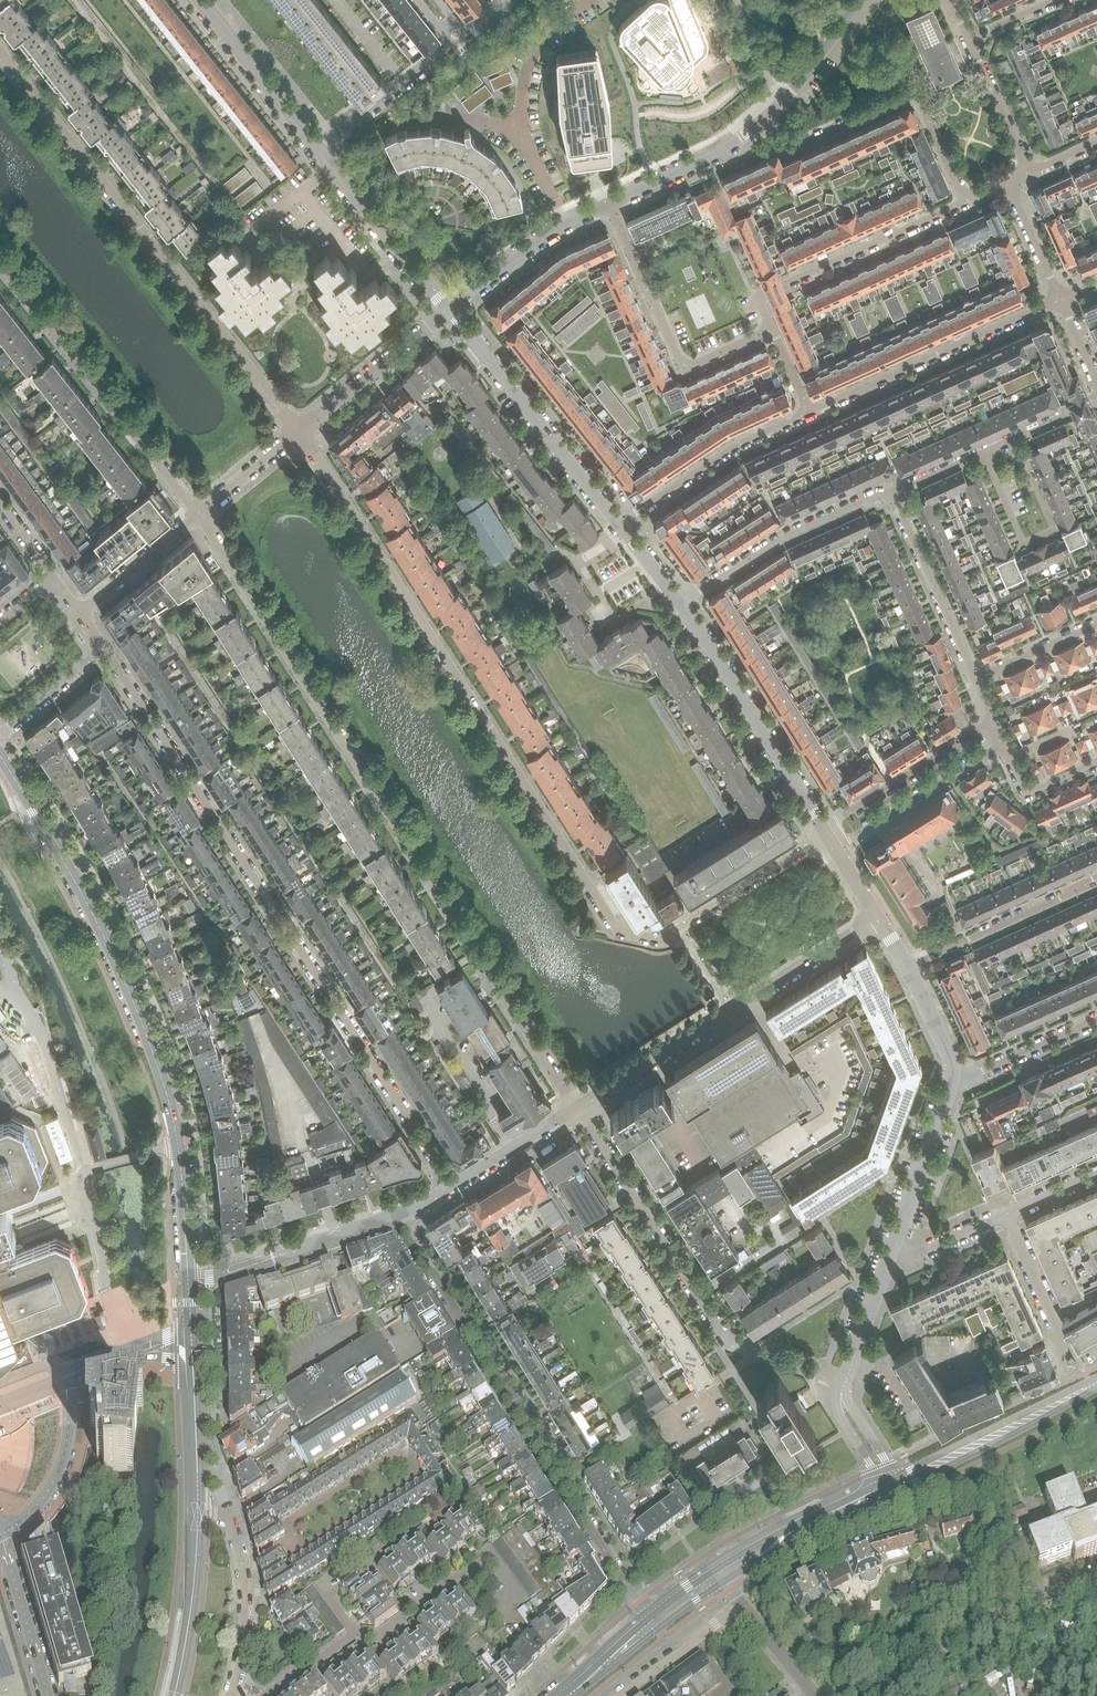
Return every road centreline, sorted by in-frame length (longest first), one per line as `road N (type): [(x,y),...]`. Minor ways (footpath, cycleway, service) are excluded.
road 1 (residential): [(827,837),(662,939),(612,927),(298,432)]
road 2 (residential): [(198,515),(578,1111)]
road 3 (residential): [(101,649),(453,1188)]
road 4 (secondary): [(188,1280),(178,1145),(151,1042),(107,939),(0,756)]
road 5 (residential): [(298,432),(0,50)]
road 6 (residential): [(649,1617),(398,1216)]
road 7 (residential): [(843,1387),(734,1350),(578,1111)]
road 8 (residential): [(578,1111),(876,919)]
road 9 (residential): [(0,262),(198,515)]
road 10 (residential): [(763,118),(807,143),(918,98),(964,202)]
road 11 (tertiary): [(620,523),(448,308)]
road 12 (residential): [(808,411),(1059,299)]
road 13 (residential): [(608,202),(678,360),(689,365),(767,330)]
road 14 (tertiary): [(822,829),(679,605)]
road 15 (residential): [(767,330),(757,300),(964,202)]
road 16 (tertiary): [(1,1534),(35,1507),(59,1468),(70,1421),(64,1376),(134,1348)]
road 17 (residential): [(892,492),(781,538),(679,605)]
road 18 (residential): [(355,1630),(381,1631),(487,1556),(511,1590),(509,1609),(518,1622)]
road 19 (secondary): [(890,1486),(1096,1384)]
road 20 (residential): [(620,523),(741,441),(808,411)]
road 21 (residential): [(188,1280),(398,1216)]
road 22 (residential): [(229,1695),(245,1617),(241,1560),(223,1514),(197,1511)]
road 23 (residential): [(1096,878),(907,966)]
road 24 (tertiary): [(448,308),(317,150)]
road 25 (residential): [(892,492),(976,678)]
road 26 (residential): [(993,720),(822,829)]
road 27 (residential): [(834,849),(1003,743)]
road 28 (residential): [(298,432),(448,308)]
road 29 (residential): [(448,308),(563,223),(608,202)]
road 30 (tertiary): [(317,150),(198,0)]
road 31 (secondary): [(725,1580),(890,1486)]
road 32 (tertiary): [(891,1252),(953,1073)]
road 33 (secondary): [(890,1486),(719,1567)]
road 34 (secondary): [(173,1695),(197,1511)]
road 35 (residential): [(608,202),(698,161),(763,118)]
road 36 (residential): [(450,43),(317,150)]
road 37 (tertiary): [(48,1695),(1,1534)]
road 38 (residential): [(1077,1355),(1067,1350),(1006,1215)]
road 39 (residential): [(953,1073),(978,1076),(1096,1021)]
road 40 (residential): [(198,515),(78,612)]
road 41 (residential): [(743,1607),(617,1695)]
road 42 (residential): [(763,118),(856,0)]
road 43 (residential): [(453,1188),(578,1111)]
road 44 (residential): [(1027,170),(968,38)]
road 45 (tertiary): [(843,1387),(891,1252)]
road 46 (residential): [(1096,624),(976,678)]
road 47 (residential): [(0,733),(101,649)]
road 48 (residential): [(198,515),(298,432)]
road 49 (residential): [(1008,182),(1059,299)]
road 50 (secondary): [(197,1511),(194,1385)]
road 51 (residential): [(1096,398),(983,451)]
road 52 (residential): [(891,1252),(915,1254),(1006,1215)]

